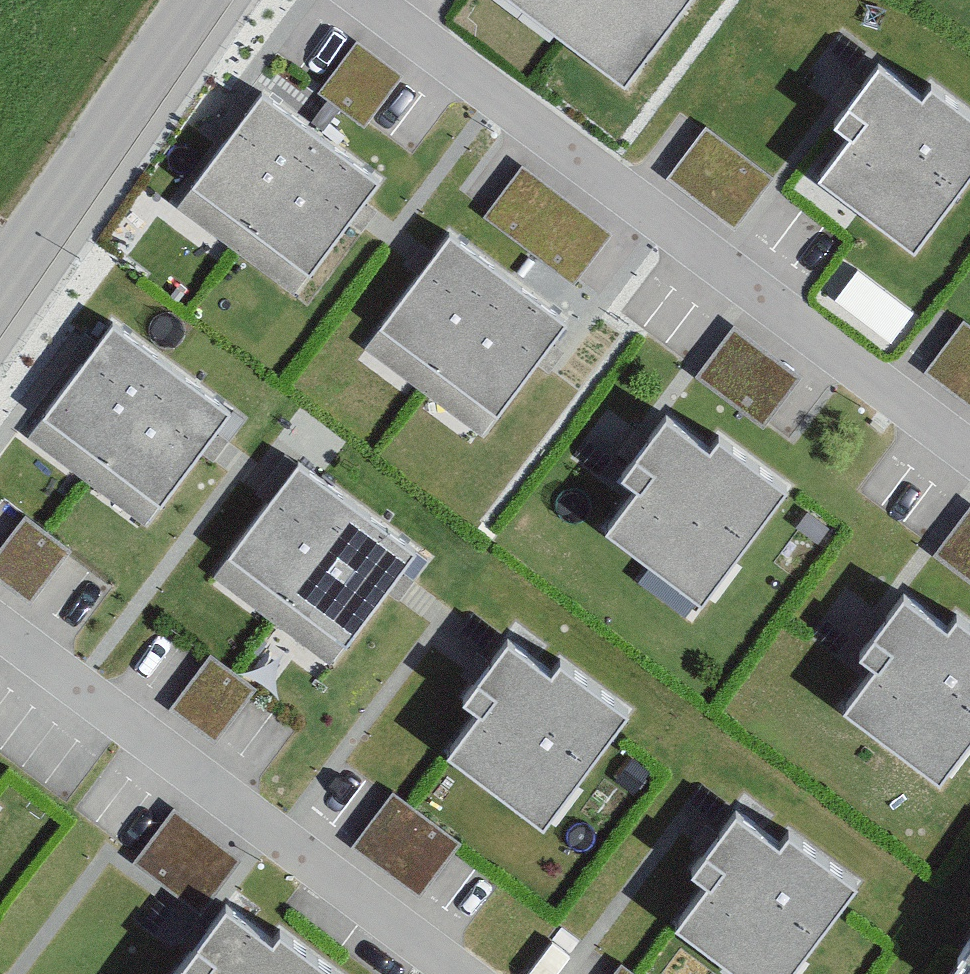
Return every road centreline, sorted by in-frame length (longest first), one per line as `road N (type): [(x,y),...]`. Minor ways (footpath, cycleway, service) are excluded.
road 1 (residential): [(367,0),(969,452)]
road 2 (residential): [(0,637),(458,973)]
road 3 (residential): [(195,0),(0,284)]

